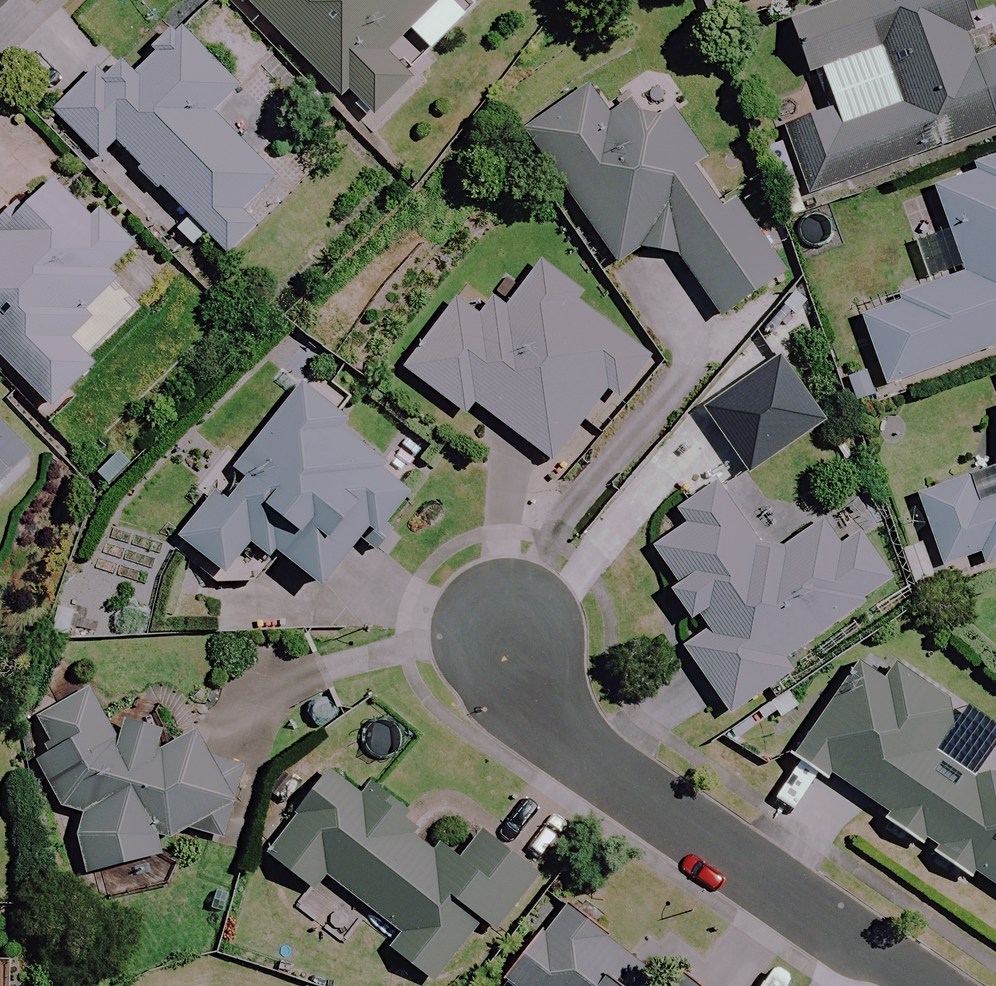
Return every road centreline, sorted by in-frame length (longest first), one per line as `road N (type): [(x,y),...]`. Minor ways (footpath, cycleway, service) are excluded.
road 1 (residential): [(506,636),(555,733),(927,985)]

